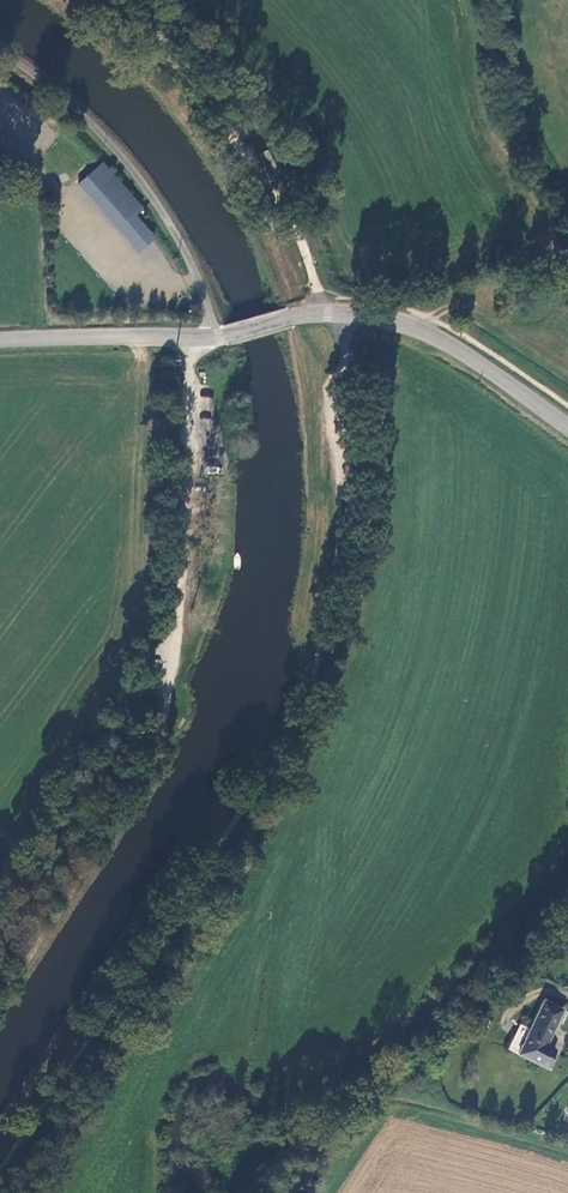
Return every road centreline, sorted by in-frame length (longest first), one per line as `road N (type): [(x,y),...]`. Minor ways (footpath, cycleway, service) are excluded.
road 1 (tertiary): [(567,424),(489,366),(386,314),(326,313),(200,341),(0,341)]
road 2 (track): [(0,53),(74,106),(149,193),(205,293),(208,327),(200,341)]

